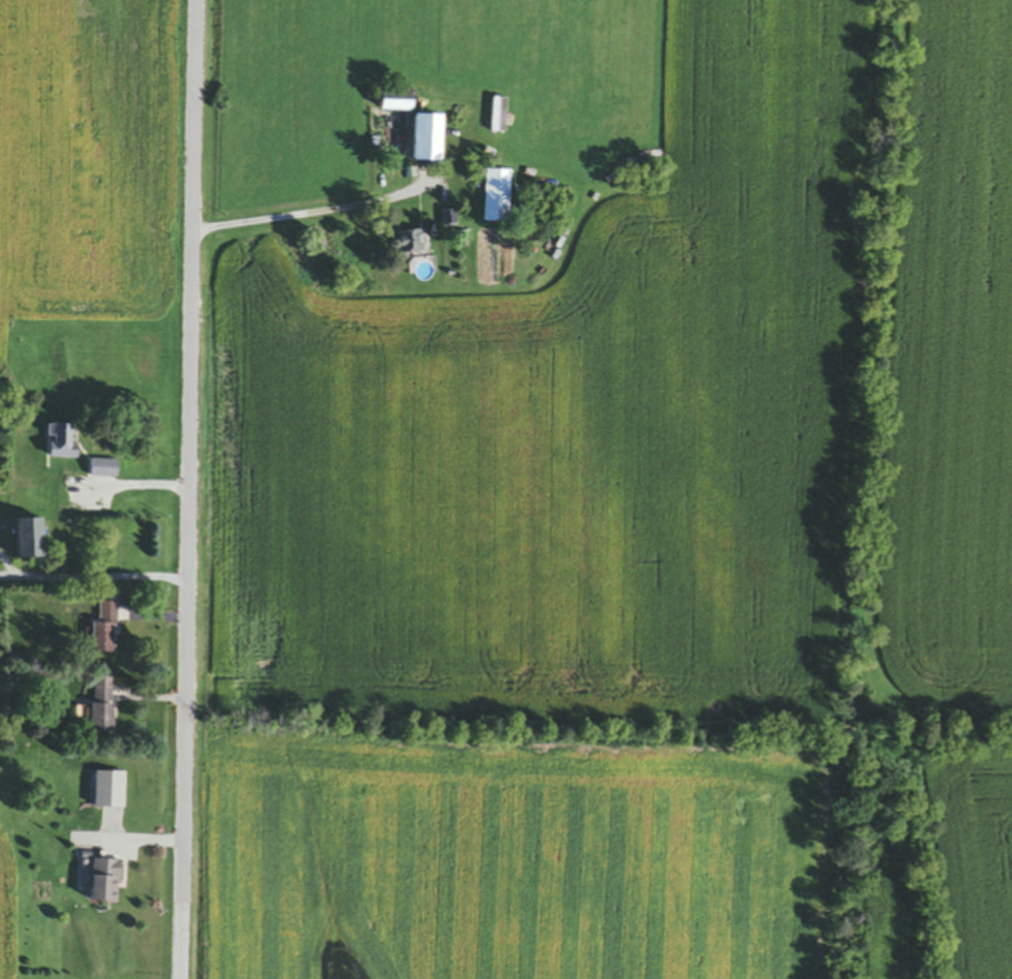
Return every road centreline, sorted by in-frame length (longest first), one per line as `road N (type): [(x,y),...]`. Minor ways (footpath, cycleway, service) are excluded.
road 1 (residential): [(184,978),(200,0)]

